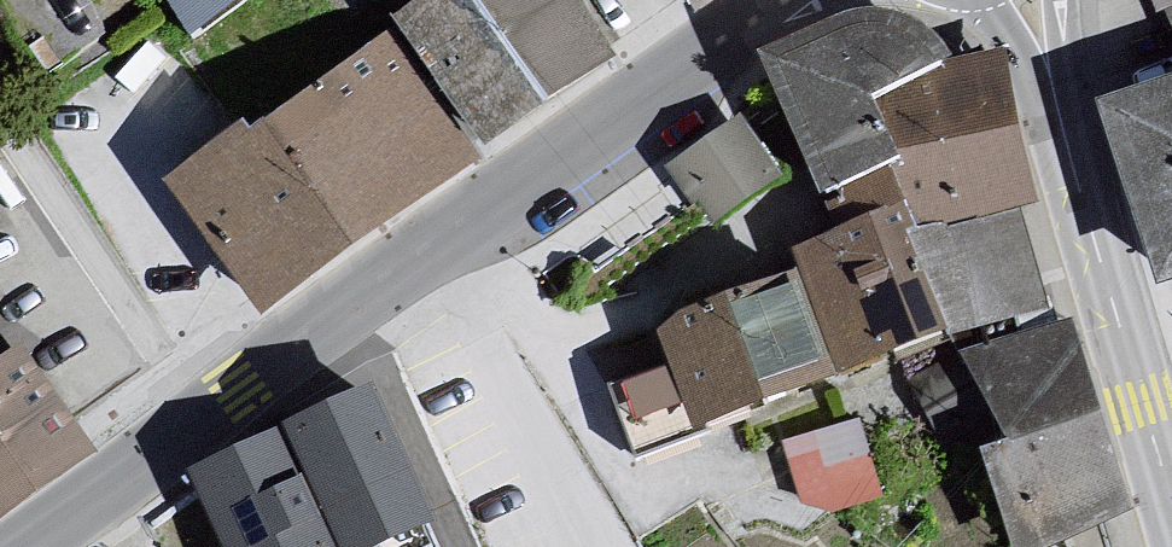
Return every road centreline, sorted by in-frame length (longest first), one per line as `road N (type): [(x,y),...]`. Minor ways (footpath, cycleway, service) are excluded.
road 1 (tertiary): [(19,546),(801,0)]
road 2 (tertiary): [(1054,90),(1171,499)]

